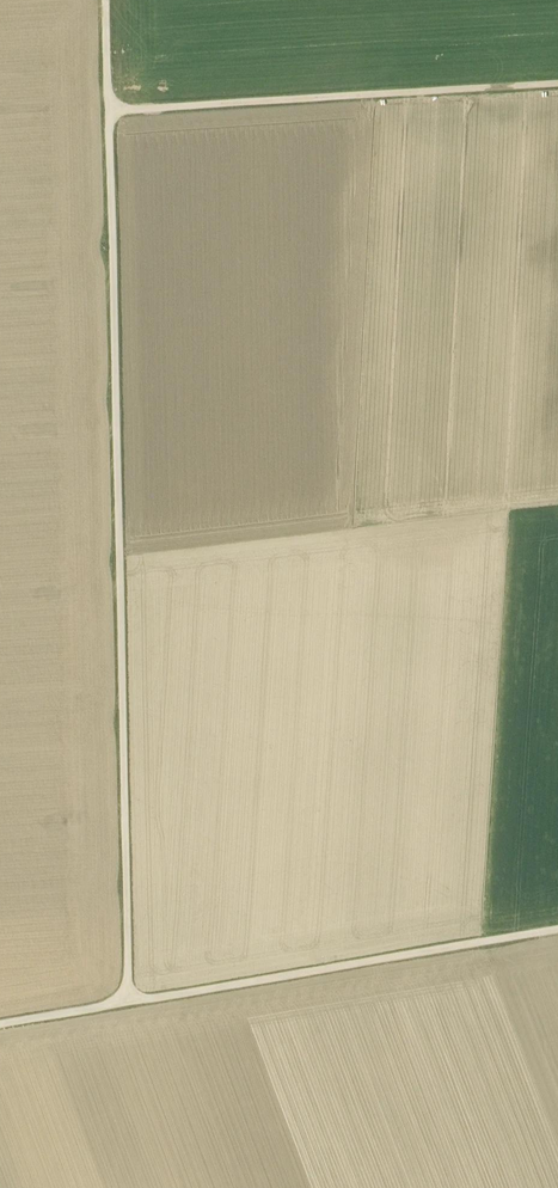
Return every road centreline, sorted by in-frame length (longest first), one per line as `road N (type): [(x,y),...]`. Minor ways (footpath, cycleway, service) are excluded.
road 1 (track): [(107,109),(130,1000)]
road 2 (track): [(557,84),(107,109)]
road 3 (track): [(130,1000),(557,929)]
road 4 (track): [(130,1000),(0,1023)]

